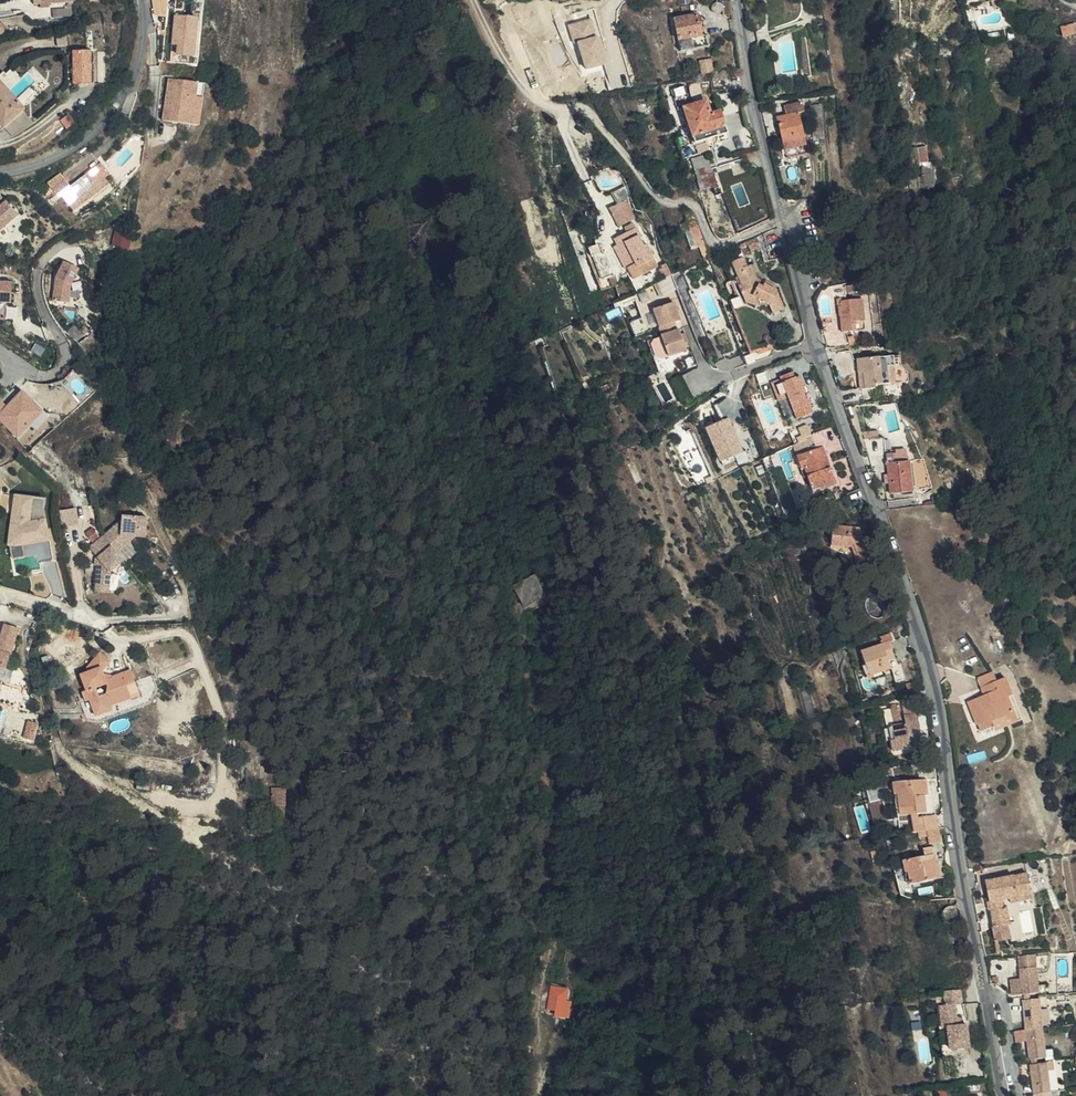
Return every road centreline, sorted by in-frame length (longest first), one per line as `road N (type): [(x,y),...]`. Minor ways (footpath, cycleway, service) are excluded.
road 1 (residential): [(736,0),(829,382),(933,673),(1005,1095)]
road 2 (residential): [(0,173),(75,148),(114,116),(136,75),(144,0)]
road 3 (residential): [(0,351),(35,374),(51,374),(66,357),(42,300),(39,272),(69,241)]

